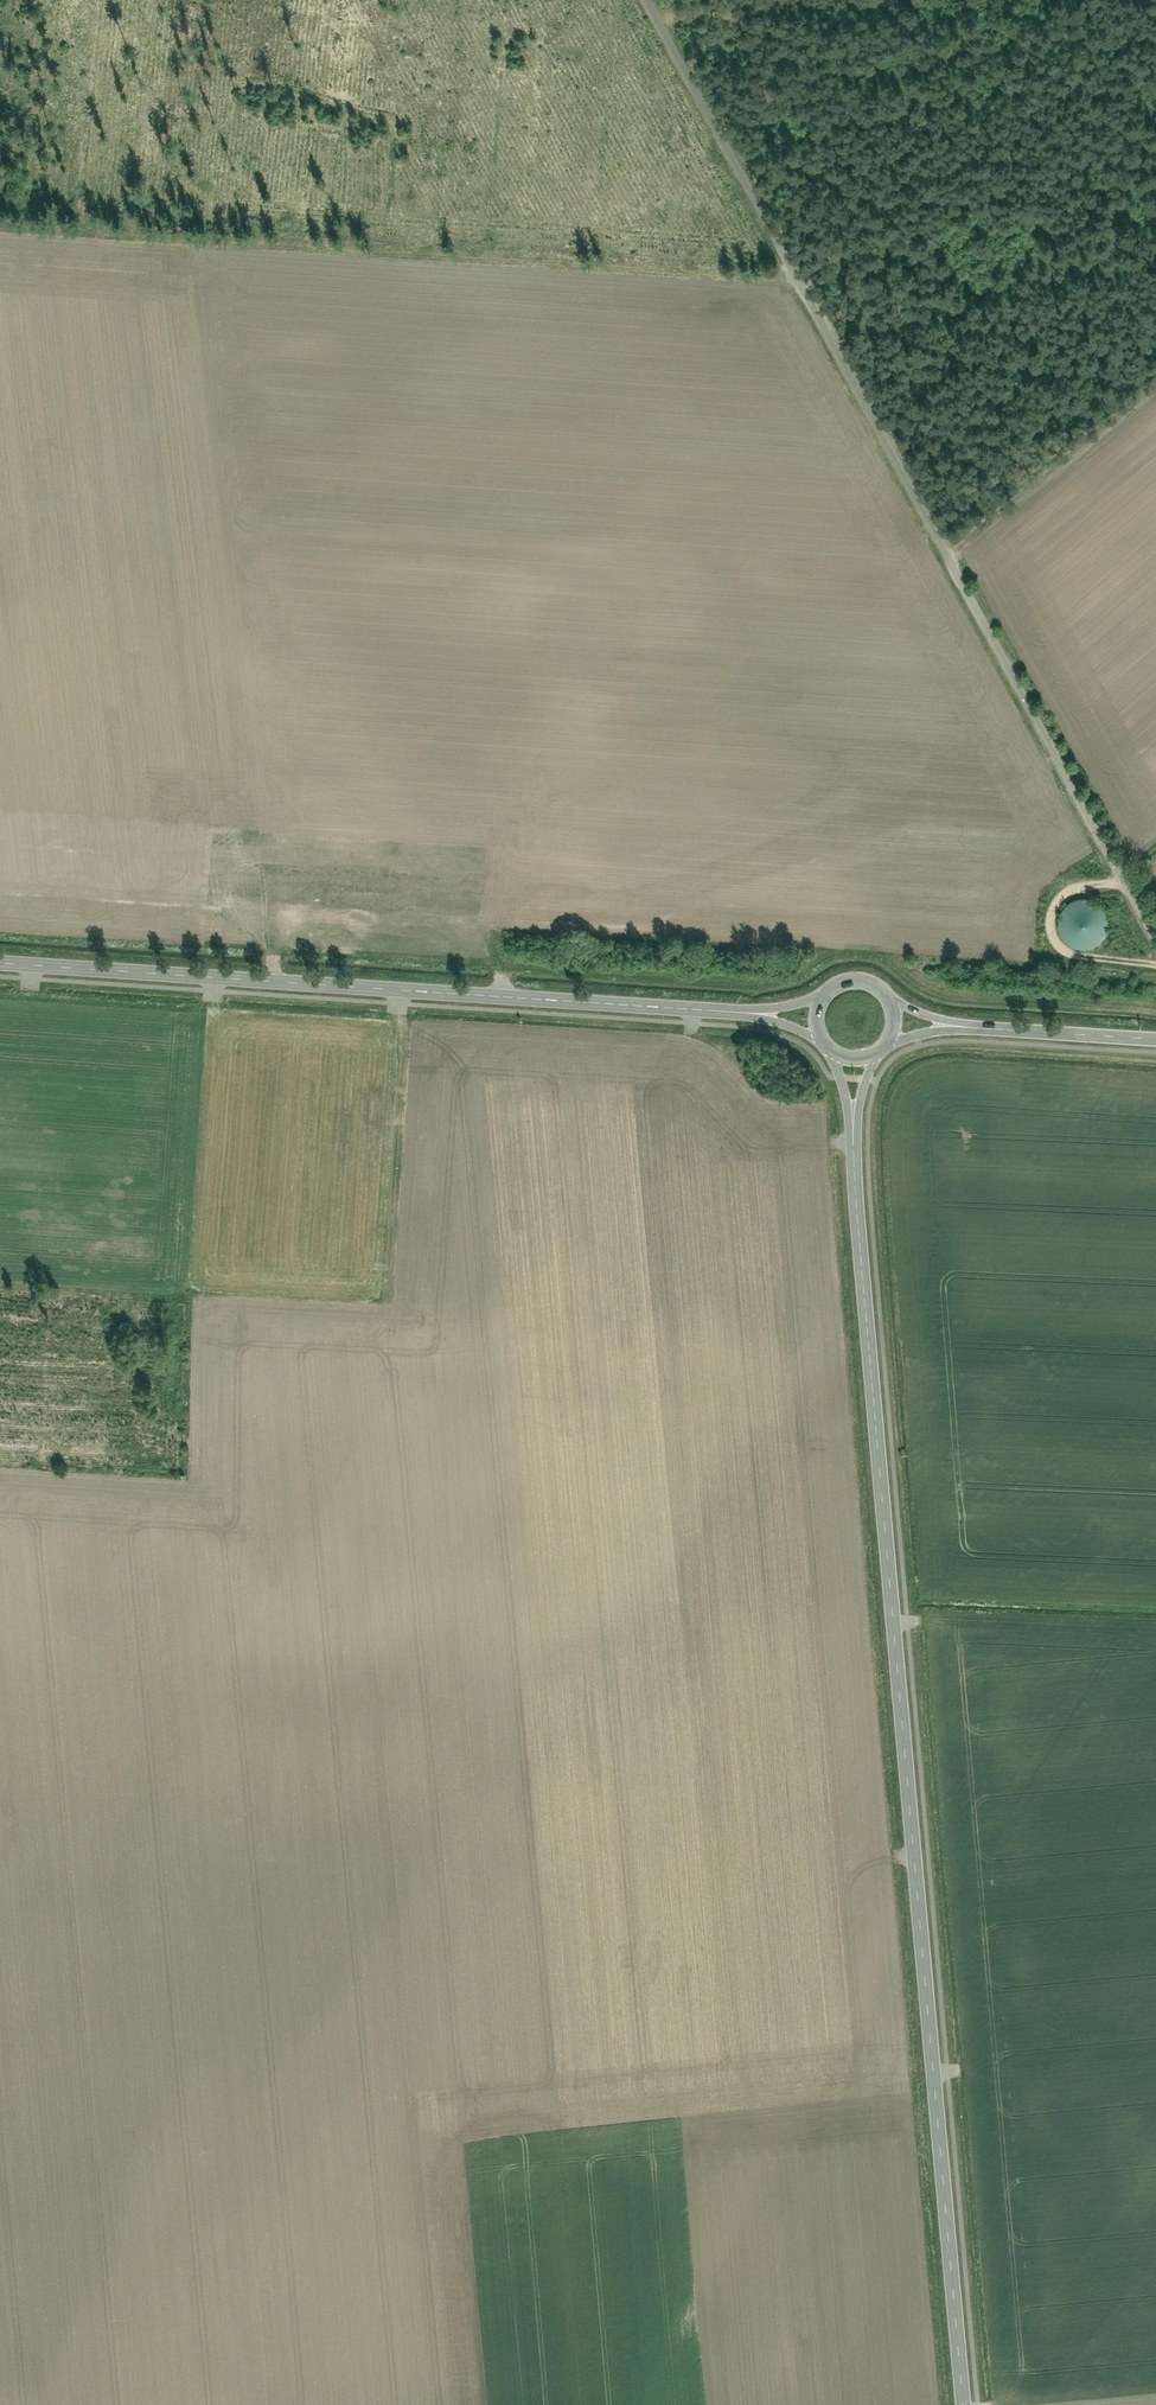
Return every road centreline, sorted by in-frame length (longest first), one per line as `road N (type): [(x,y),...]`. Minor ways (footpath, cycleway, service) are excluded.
road 1 (tertiary): [(853,1160),(965,2404)]
road 2 (tertiary): [(706,1011),(0,963)]
road 3 (tertiary): [(984,1031),(1155,1041)]
road 4 (tertiary): [(828,992),(792,1006),(706,1011)]
road 5 (tertiary): [(824,1042),(779,1022),(706,1011)]

